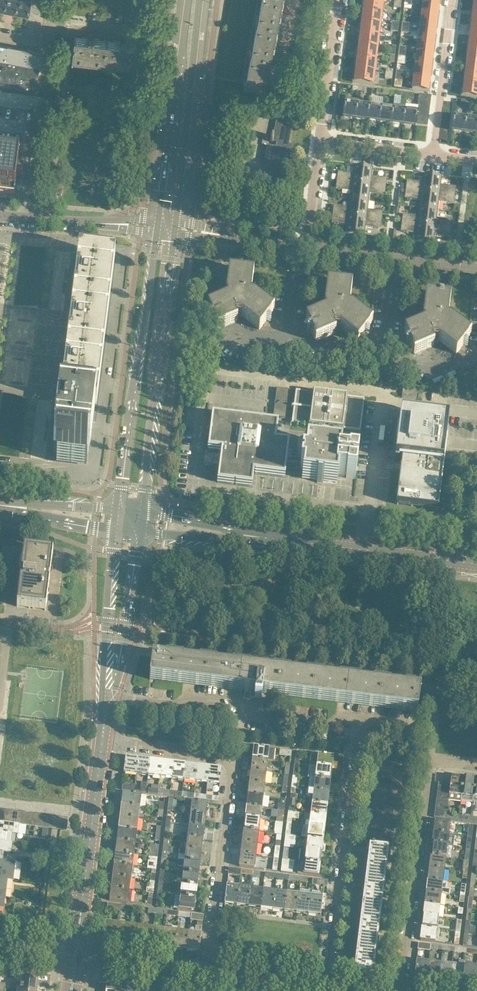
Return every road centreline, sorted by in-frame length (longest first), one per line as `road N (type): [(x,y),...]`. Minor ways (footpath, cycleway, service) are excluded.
road 1 (residential): [(122,650),(433,685),(433,715)]
road 2 (tertiary): [(156,227),(119,509)]
road 3 (tertiary): [(143,511),(175,230)]
road 4 (residential): [(328,990),(360,718)]
road 5 (residential): [(360,718),(331,724),(234,713),(226,703),(186,698),(177,705),(113,697)]
road 6 (residential): [(399,990),(430,759)]
road 7 (tertiary): [(175,230),(203,0)]
road 8 (tertiary): [(184,0),(156,227)]
road 9 (unclassified): [(206,979),(229,763)]
road 10 (tertiary): [(476,563),(262,537)]
road 11 (tertiary): [(116,531),(104,696)]
road 12 (unclassified): [(436,157),(452,0)]
road 13 (unclassified): [(0,215),(156,227)]
road 14 (tertiary): [(93,815),(75,962)]
road 15 (residential): [(329,98),(279,82),(290,0)]
road 16 (residential): [(229,763),(102,740)]
road 17 (tertiary): [(140,534),(262,537)]
road 18 (tertiary): [(262,537),(143,511)]
road 19 (residential): [(0,671),(15,552)]

